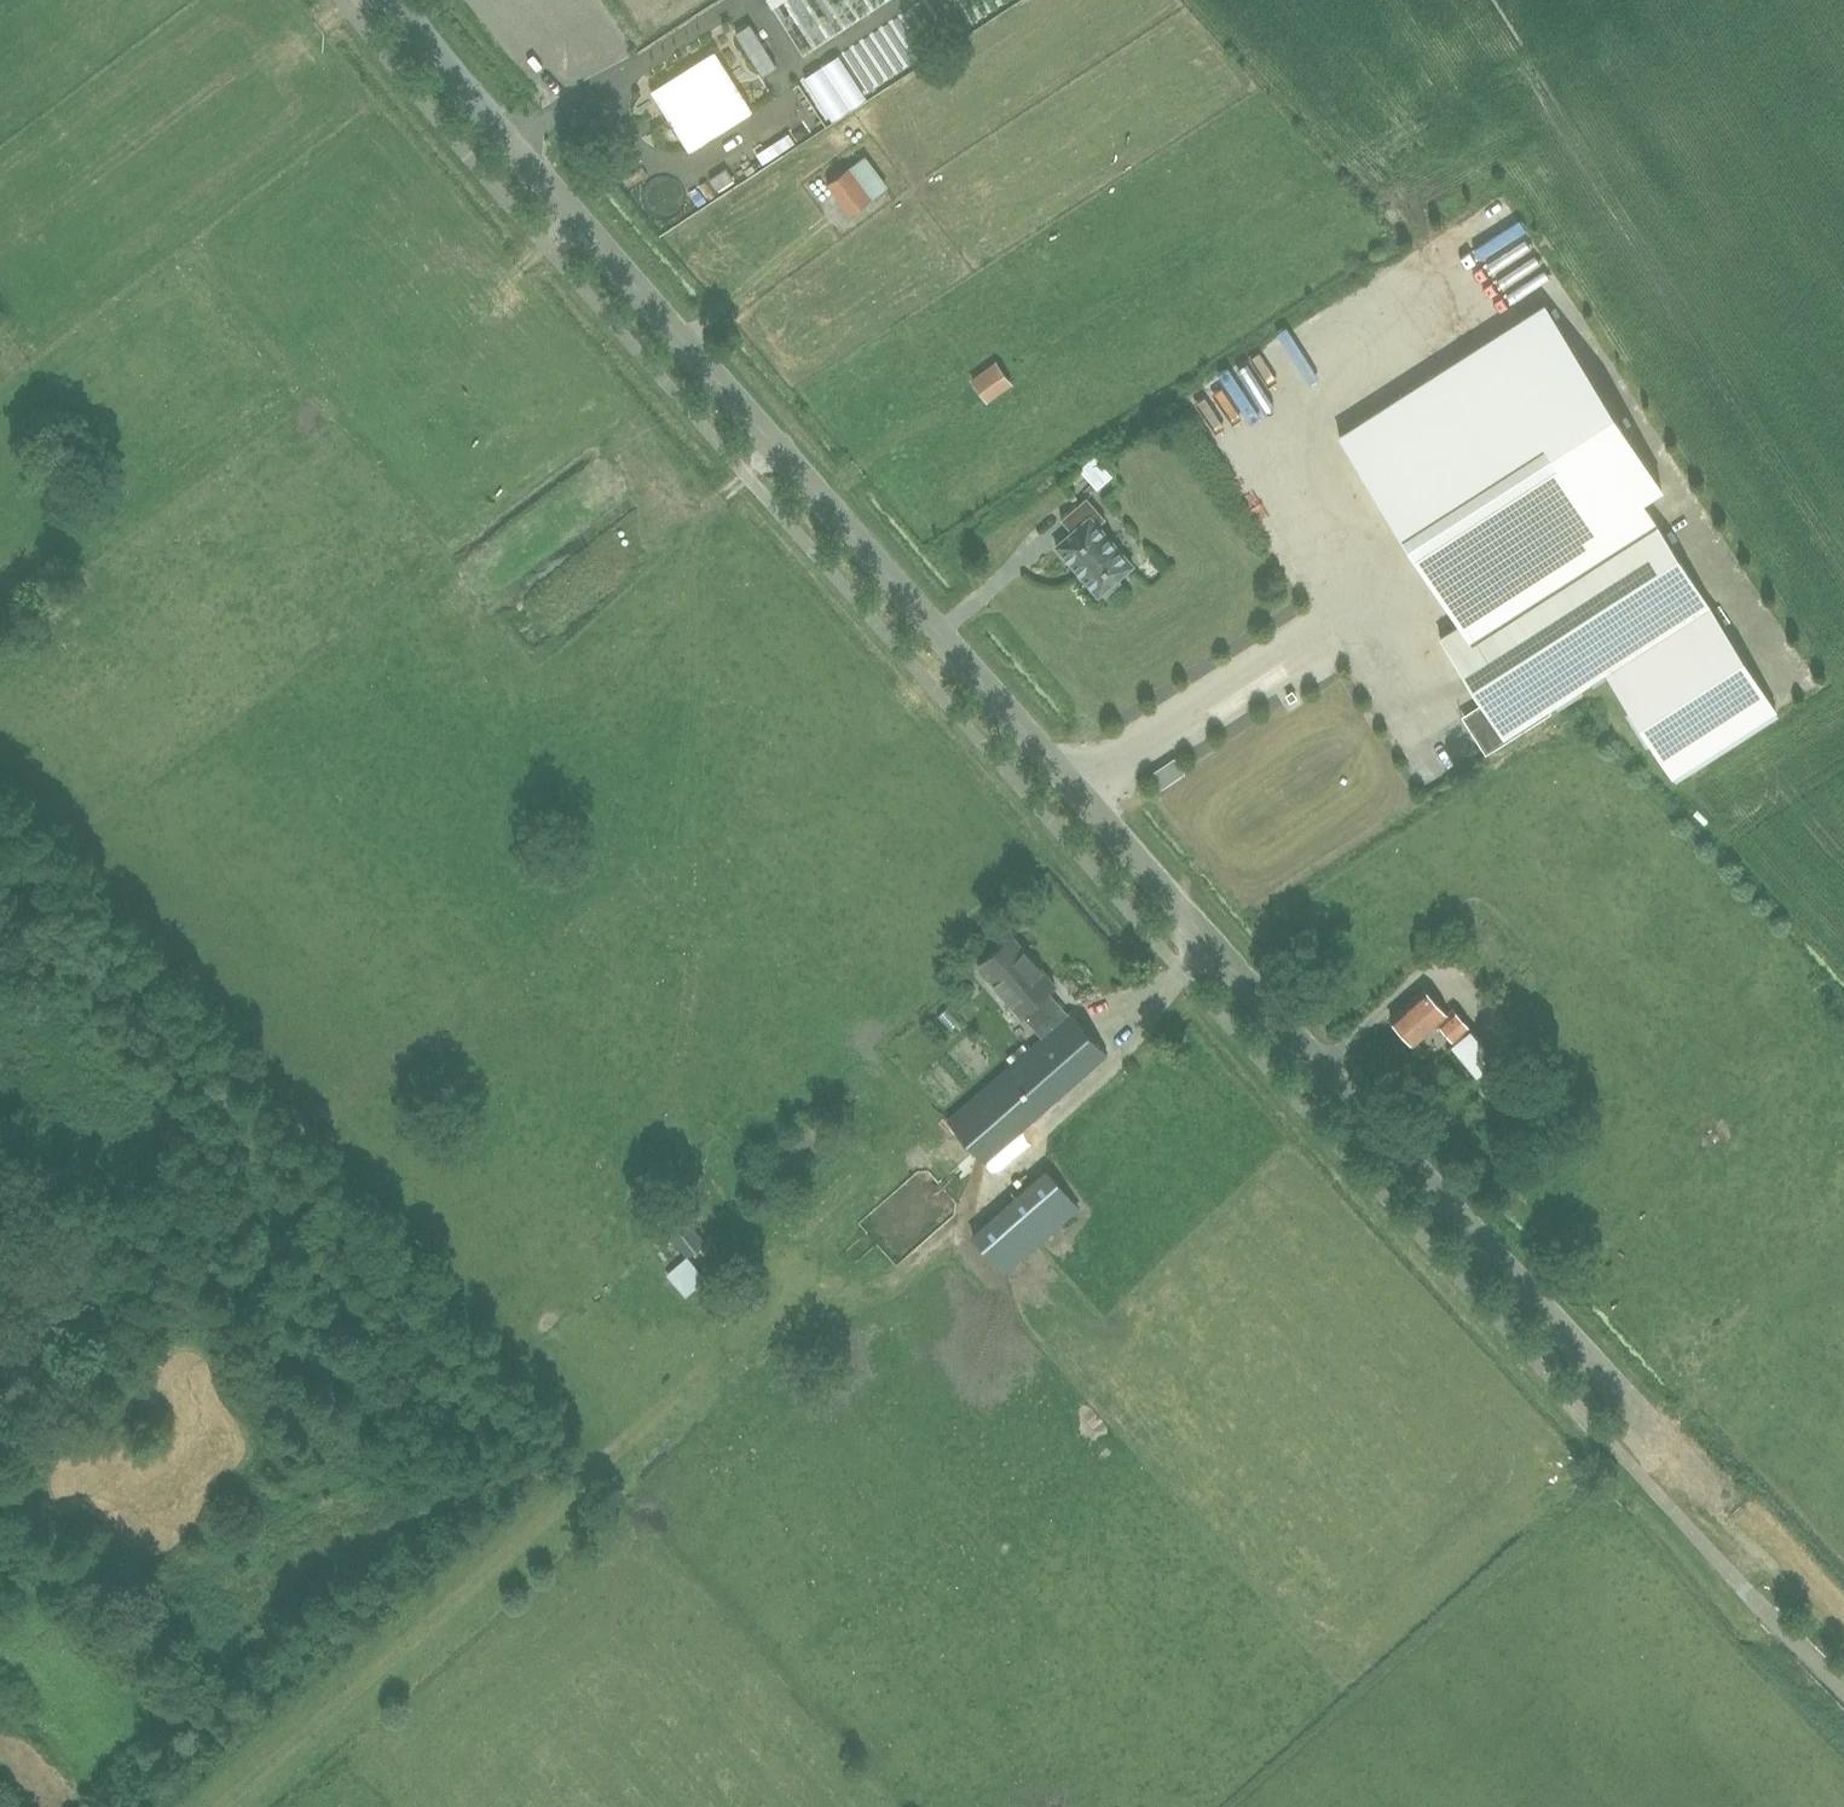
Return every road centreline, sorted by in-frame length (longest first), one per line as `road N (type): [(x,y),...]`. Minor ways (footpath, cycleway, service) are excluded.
road 1 (unclassified): [(1722,1509),(936,633),(394,0)]
road 2 (track): [(1722,1509),(1843,1639)]

